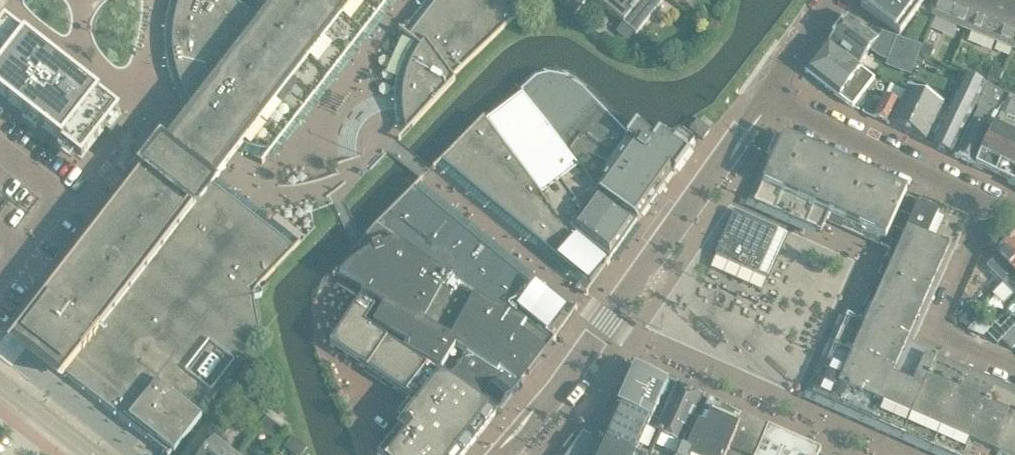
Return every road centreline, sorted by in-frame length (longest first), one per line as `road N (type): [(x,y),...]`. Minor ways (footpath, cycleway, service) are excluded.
road 1 (unclassified): [(501,454),(746,122)]
road 2 (residential): [(764,98),(991,201)]
road 3 (residential): [(991,201),(931,336),(1014,373)]
road 4 (unclassified): [(836,0),(764,98)]

